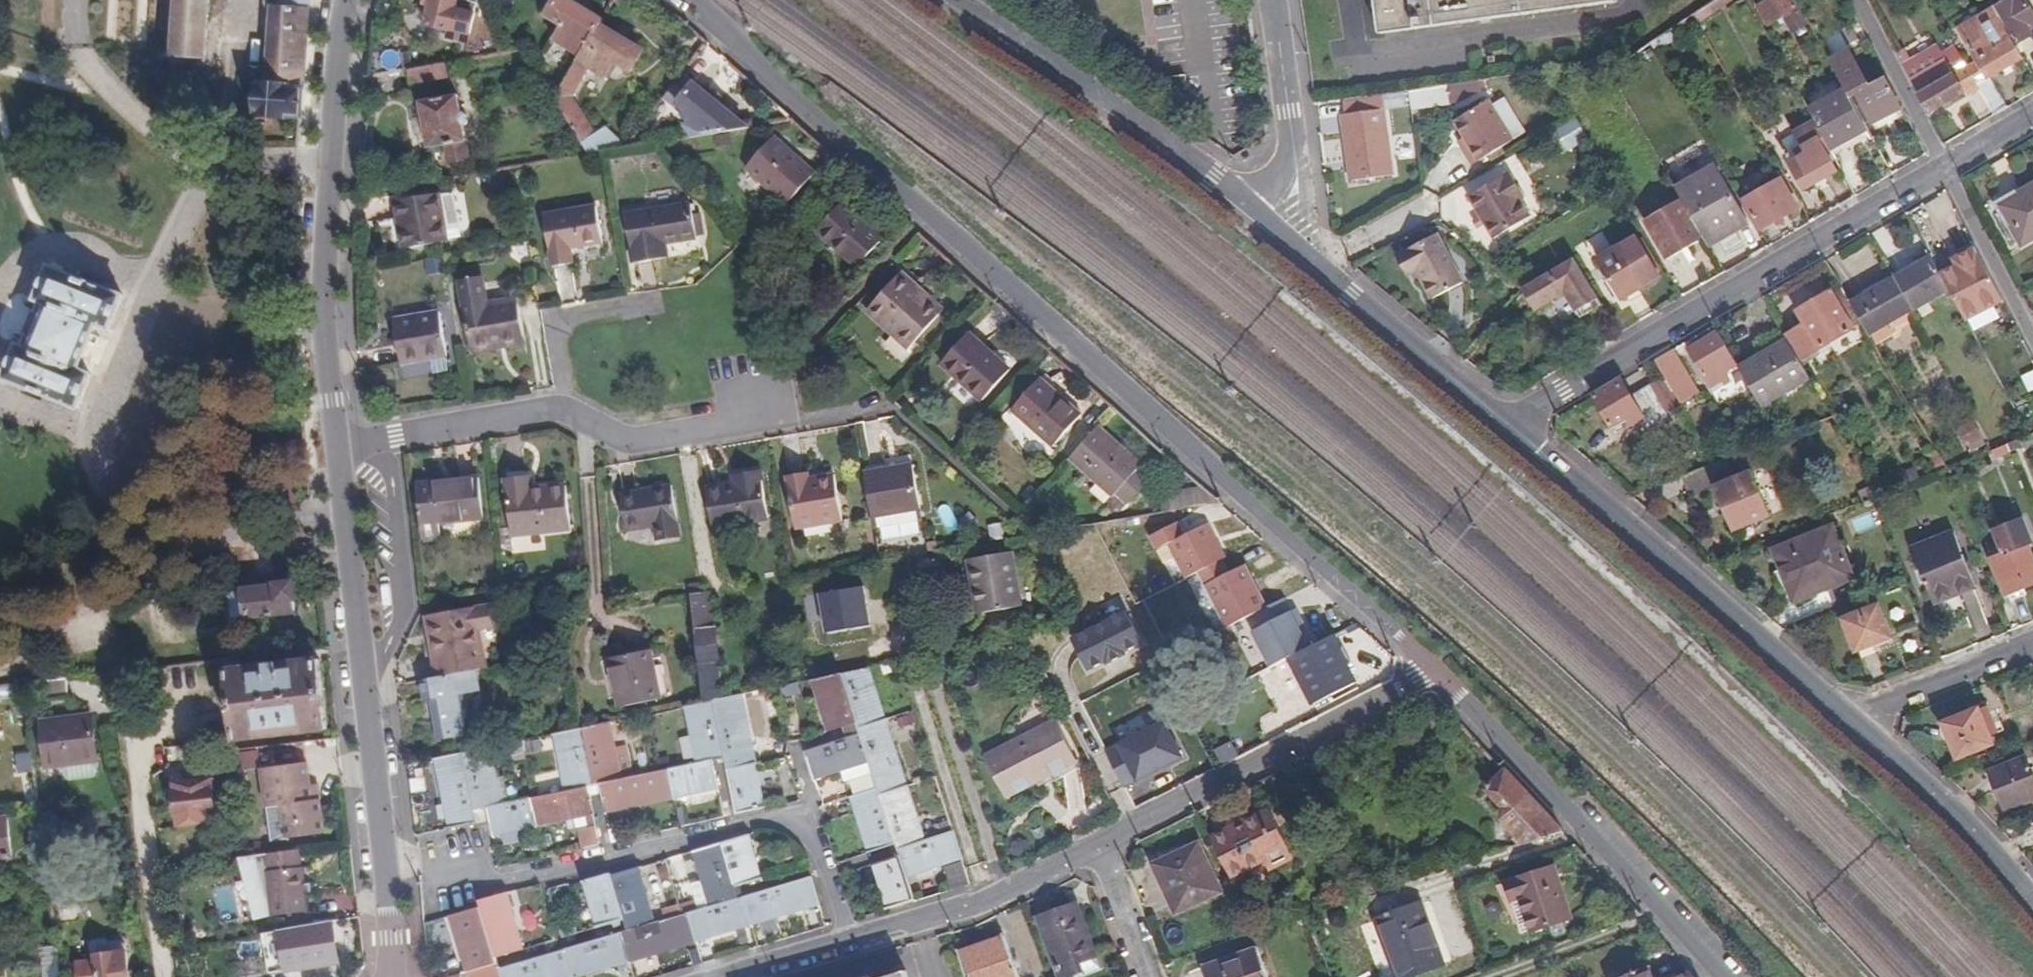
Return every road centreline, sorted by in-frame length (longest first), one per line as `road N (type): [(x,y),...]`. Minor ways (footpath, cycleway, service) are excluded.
road 1 (residential): [(694,0),(1434,669)]
road 2 (residential): [(720,976),(971,908),(1335,727),(1434,669)]
road 3 (residential): [(396,976),(338,443)]
road 4 (residential): [(1509,424),(1943,168)]
road 5 (residential): [(338,443),(324,282),(346,0)]
road 6 (residential): [(1843,717),(1509,424)]
road 7 (residential): [(338,443),(556,409),(629,444),(717,429),(760,402)]
road 8 (residential): [(1434,669),(1722,976)]
road 9 (residential): [(1509,424),(1242,200)]
road 10 (residential): [(1242,200),(958,0)]
road 11 (residential): [(2032,904),(1928,790),(1843,717)]
road 12 (residential): [(1275,0),(1287,161),(1260,195),(1242,200)]
road 13 (residential): [(1843,717),(2032,643)]
road 14 (residential): [(2032,342),(1943,168)]
road 15 (residential): [(1852,0),(1943,168)]

